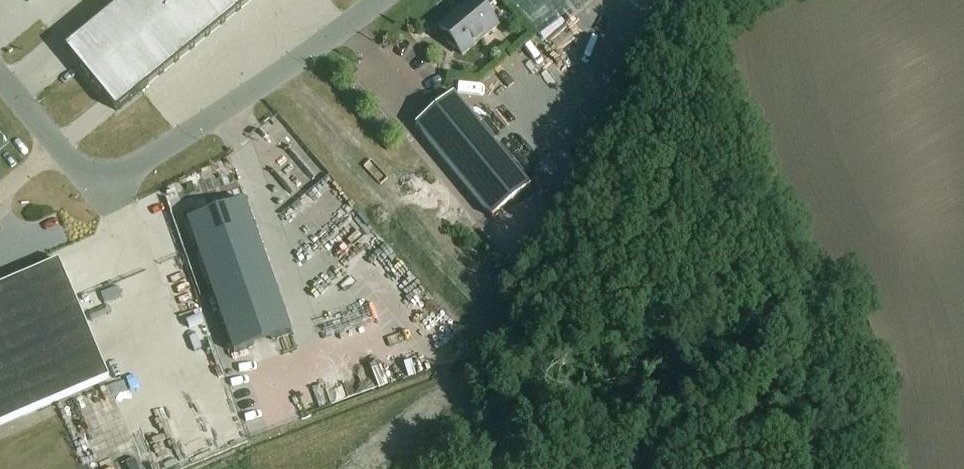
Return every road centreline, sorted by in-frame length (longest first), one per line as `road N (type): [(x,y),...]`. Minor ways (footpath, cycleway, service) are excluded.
road 1 (unclassified): [(60,146),(84,176),(117,180),(383,0)]

